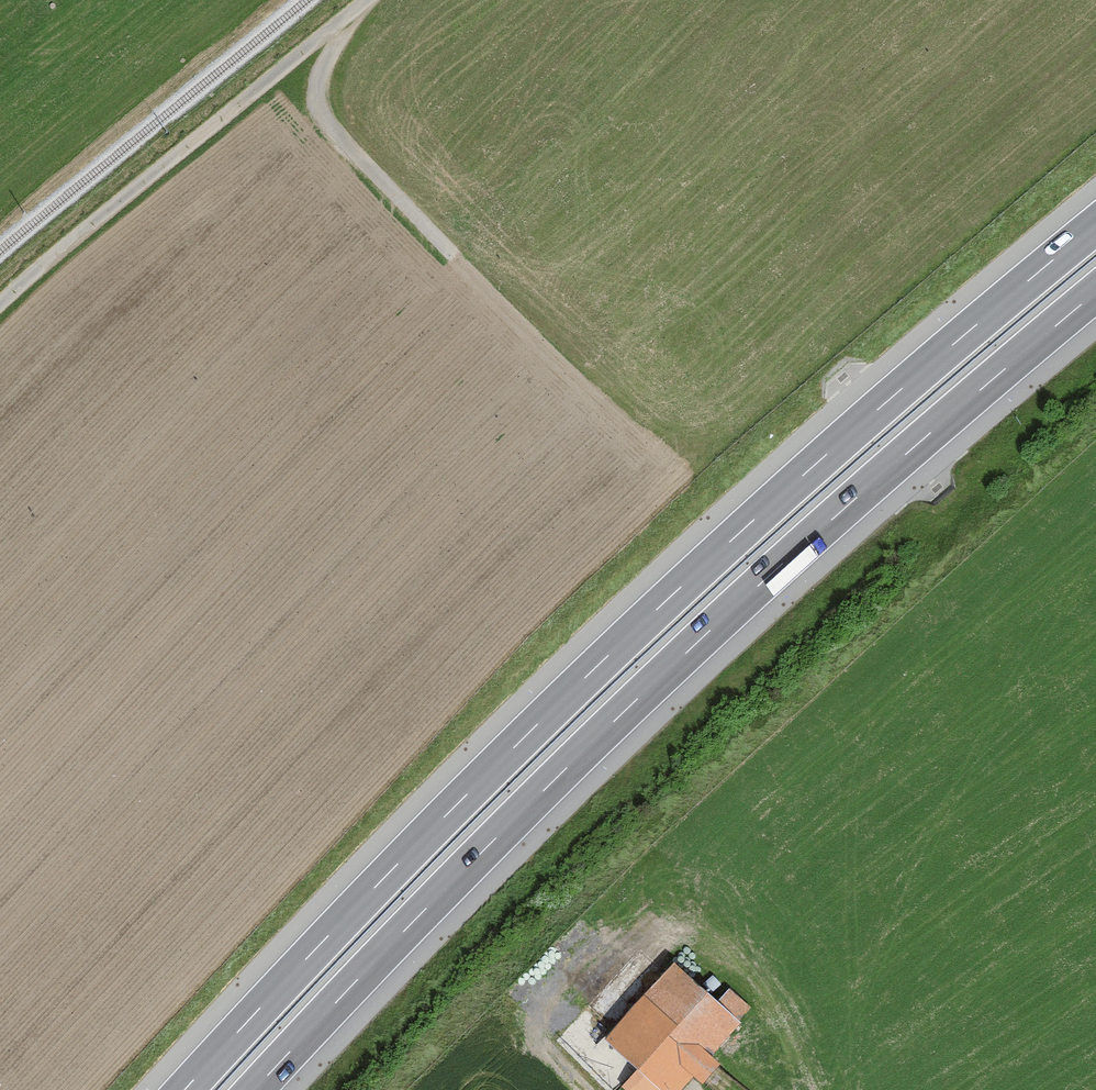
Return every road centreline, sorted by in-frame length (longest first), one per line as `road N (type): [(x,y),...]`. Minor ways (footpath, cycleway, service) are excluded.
road 1 (motorway): [(1095,224),(634,629),(183,1089)]
road 2 (motorway): [(254,1089),(690,650),(1095,293)]
road 3 (track): [(0,301),(364,0)]
road 4 (track): [(453,254),(325,117),(317,78),(345,16)]

